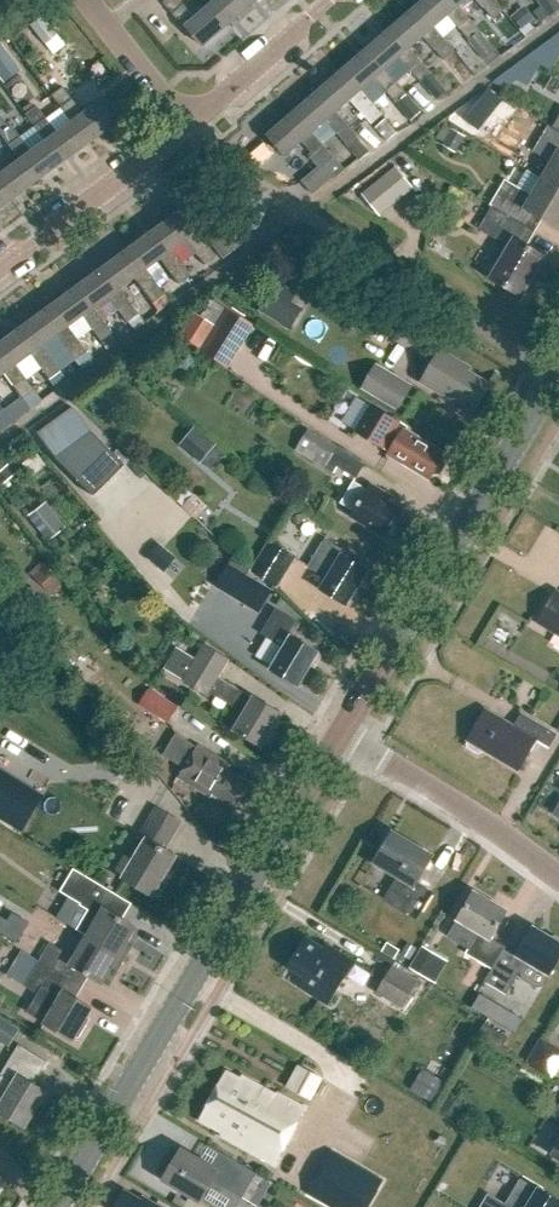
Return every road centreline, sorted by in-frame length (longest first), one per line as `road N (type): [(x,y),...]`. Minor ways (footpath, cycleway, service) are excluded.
road 1 (secondary): [(57,1206),(343,730)]
road 2 (residential): [(551,374),(183,124)]
road 3 (secondary): [(343,730),(551,374)]
road 4 (residential): [(558,877),(496,827),(343,730)]
road 5 (residential): [(0,263),(183,124)]
road 6 (residential): [(183,124),(323,0)]
road 7 (residential): [(183,124),(90,0)]

